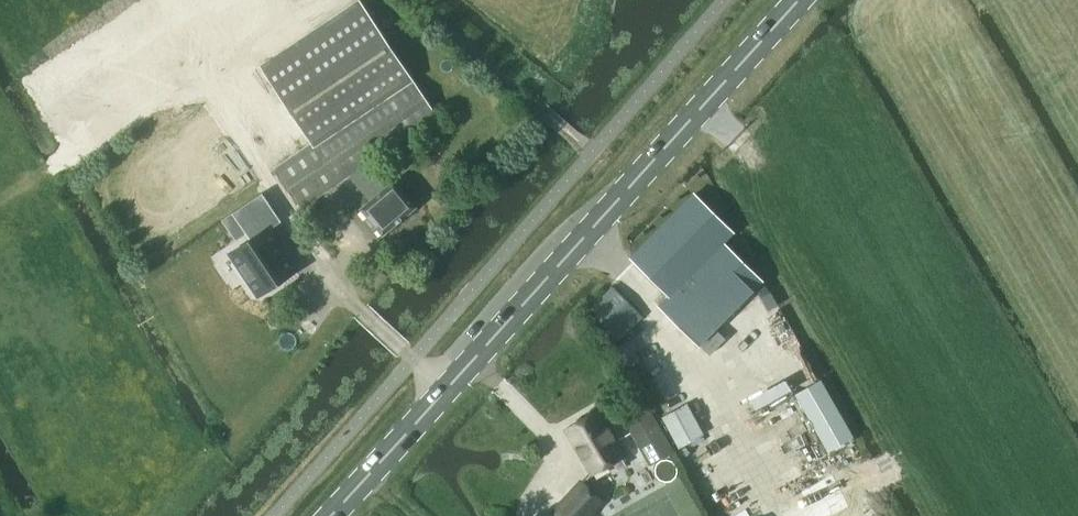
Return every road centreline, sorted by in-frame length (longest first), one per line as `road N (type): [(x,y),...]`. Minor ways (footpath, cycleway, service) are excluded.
road 1 (primary): [(330,515),(798,0)]
road 2 (track): [(0,195),(201,70),(229,72),(293,230)]

